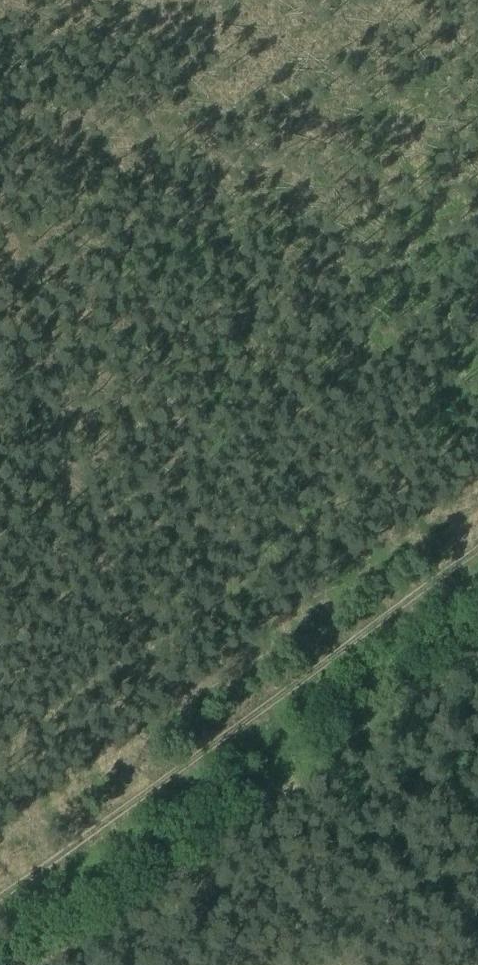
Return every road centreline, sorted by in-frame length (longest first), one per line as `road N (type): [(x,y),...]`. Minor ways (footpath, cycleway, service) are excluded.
road 1 (track): [(0,898),(477,547)]

